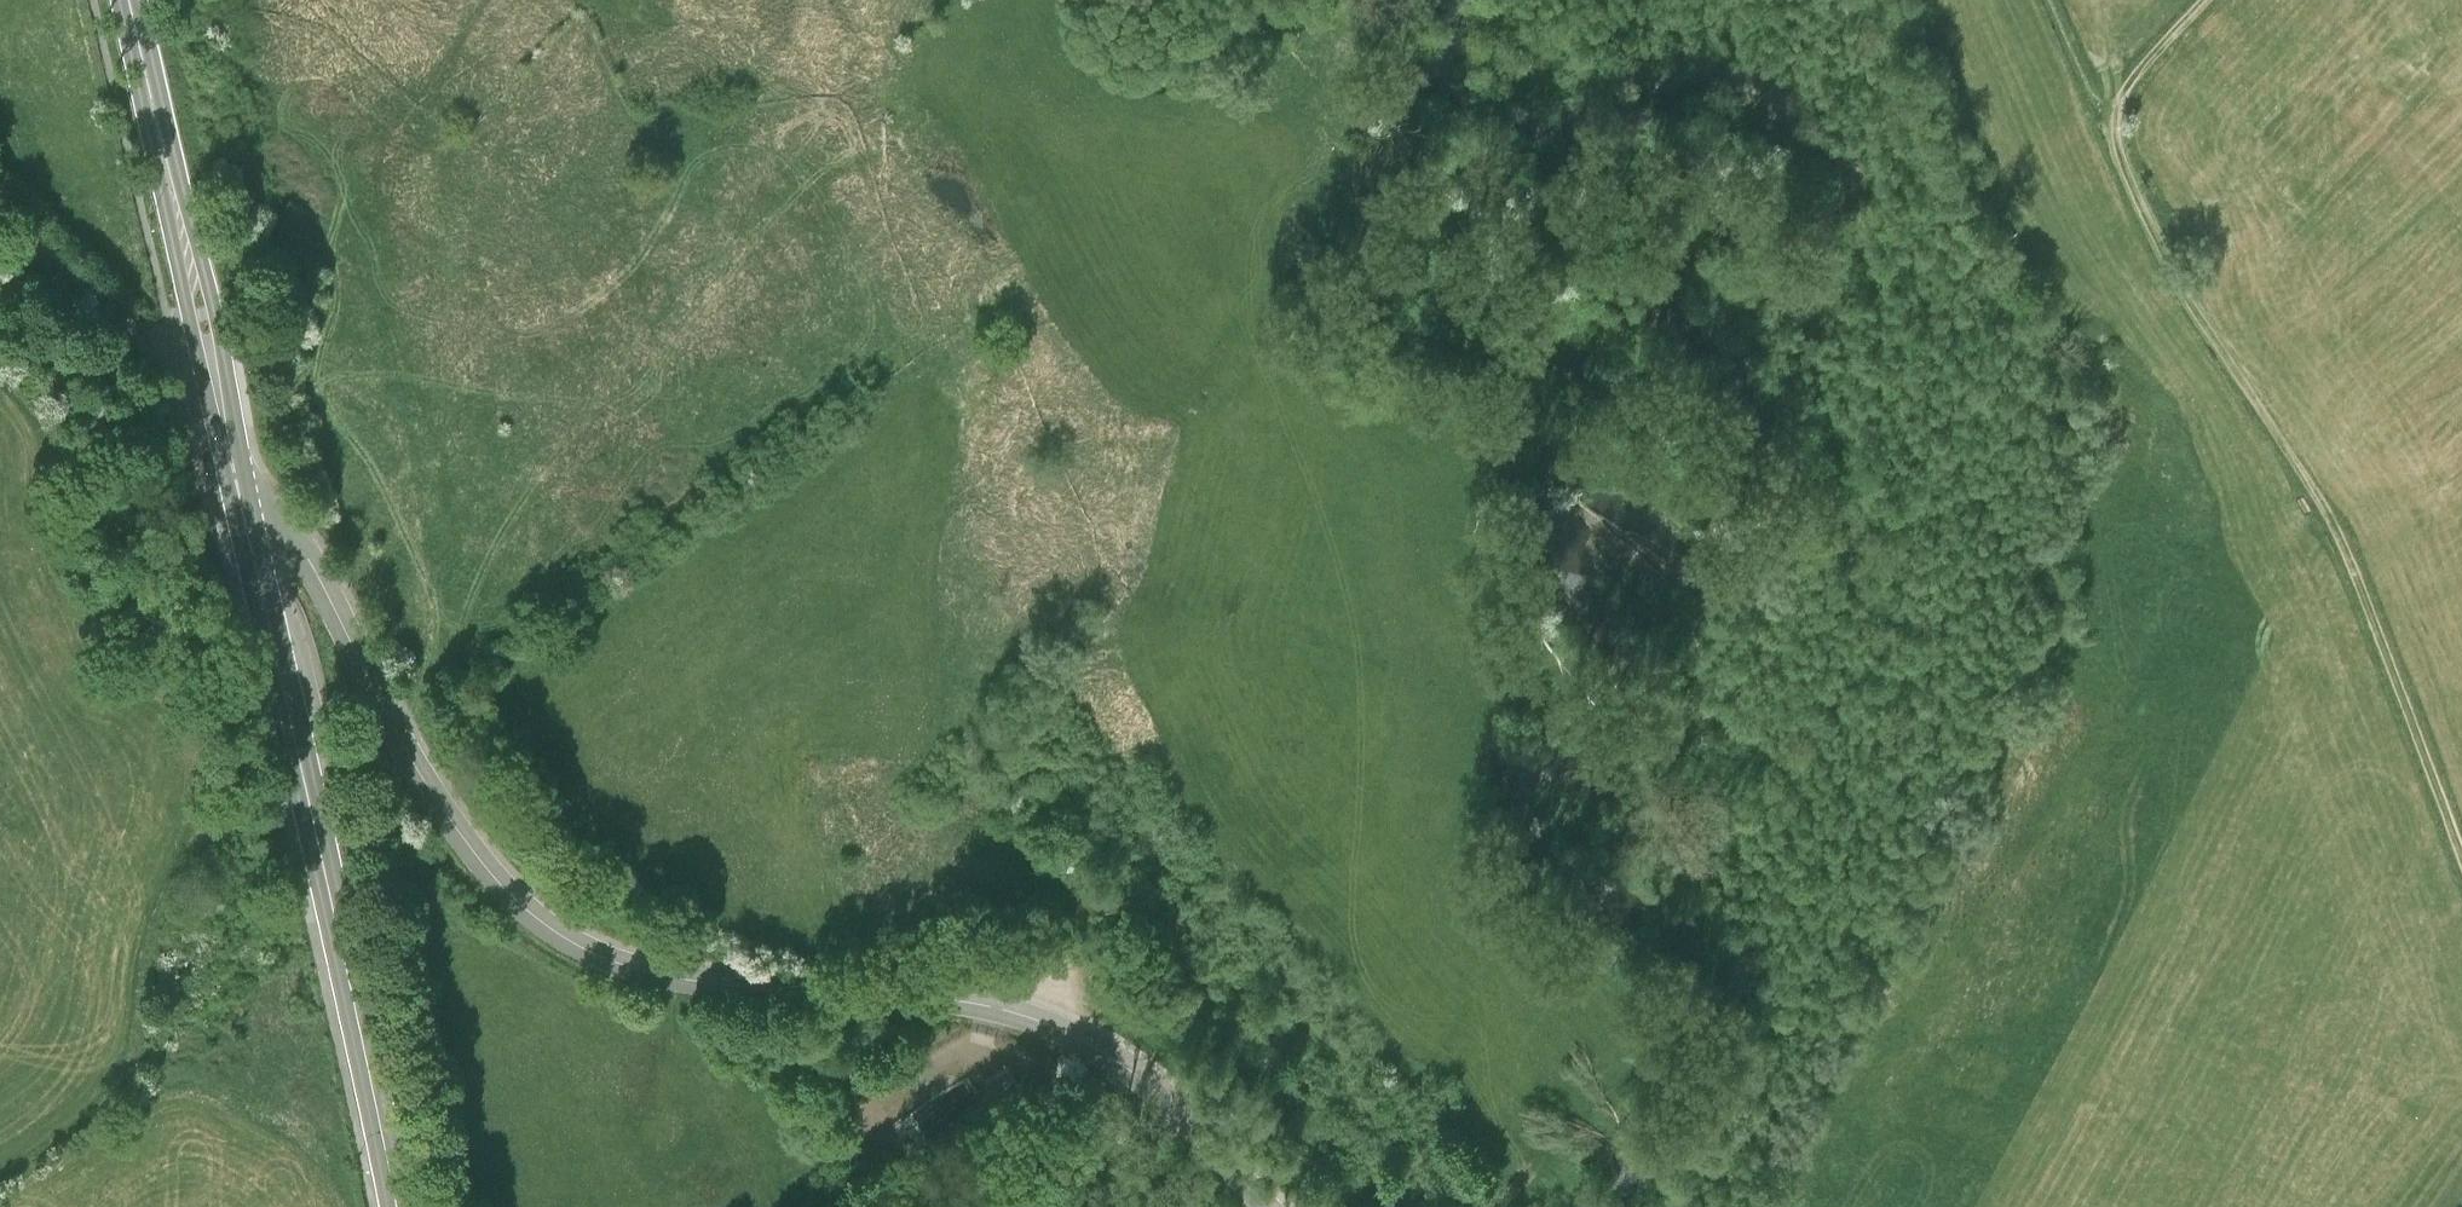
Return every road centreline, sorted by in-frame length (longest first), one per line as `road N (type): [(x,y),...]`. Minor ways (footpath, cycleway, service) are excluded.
road 1 (tertiary): [(252,554),(297,552),(331,599),(430,796),(504,894),(587,956),(697,988),(1012,999),(1114,1035),(1195,1091),(1257,1156),(1290,1206)]
road 2 (track): [(2111,119),(2461,865)]
road 3 (secondary): [(252,554),(390,1206)]
road 4 (secondary): [(131,0),(252,554)]
road 5 (track): [(2212,0),(2111,119)]

